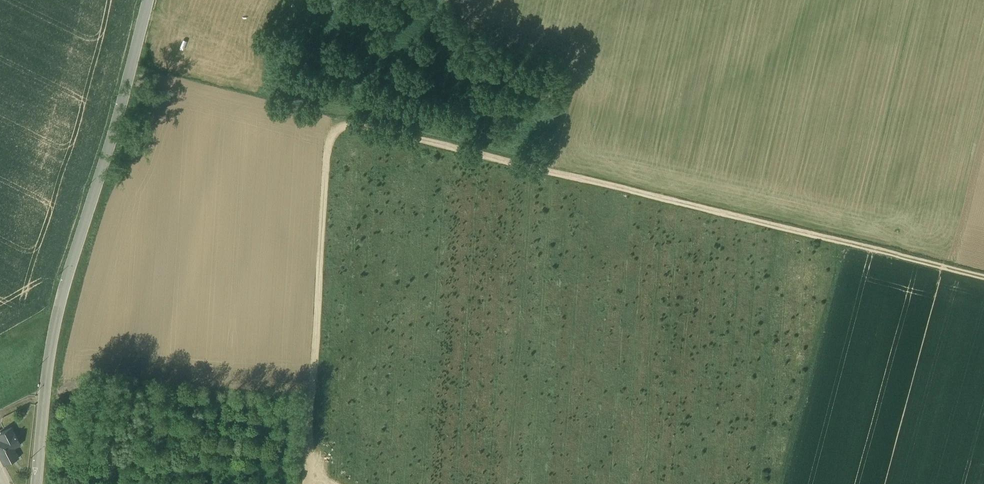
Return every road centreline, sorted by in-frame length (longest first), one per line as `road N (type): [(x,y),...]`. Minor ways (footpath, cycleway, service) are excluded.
road 1 (track): [(306,483),(327,145),(339,126),(362,124),(983,279)]
road 2 (unclassified): [(36,483),(52,344),(149,0)]

